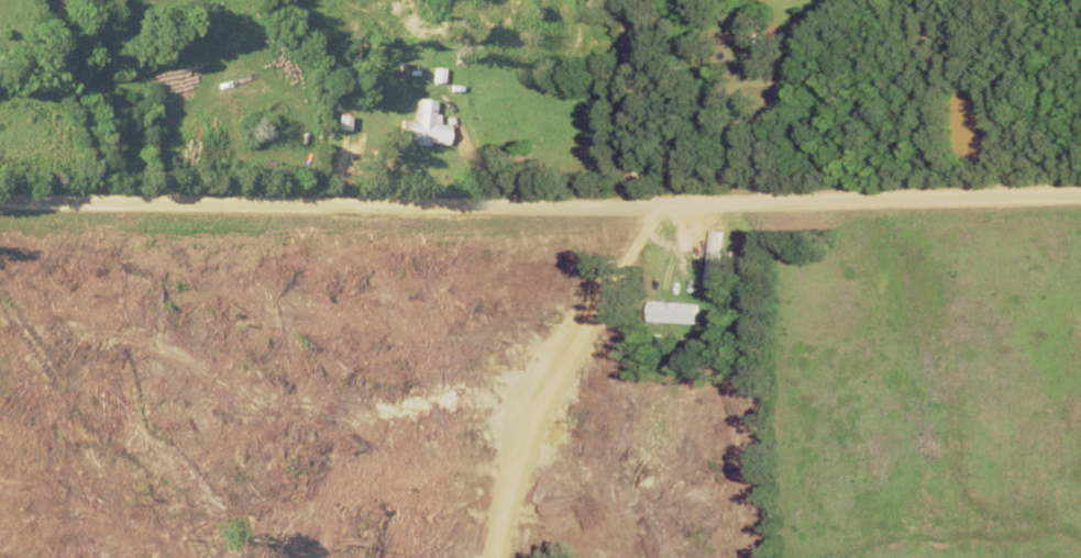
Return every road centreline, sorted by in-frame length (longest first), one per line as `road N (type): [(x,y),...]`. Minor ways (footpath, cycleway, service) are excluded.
road 1 (residential): [(1080,191),(633,204),(0,197)]
road 2 (residential): [(768,202),(770,94),(831,0)]
road 3 (residential): [(633,204),(644,0)]
road 4 (residential): [(101,196),(53,18),(59,0)]

